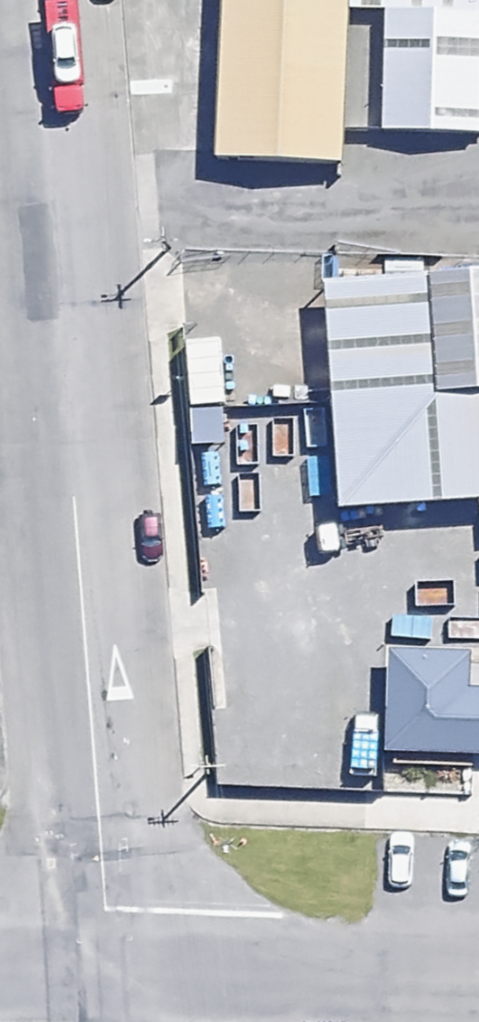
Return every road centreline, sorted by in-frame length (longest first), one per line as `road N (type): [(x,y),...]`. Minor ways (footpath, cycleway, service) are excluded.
road 1 (residential): [(104,974),(28,0)]
road 2 (residential): [(478,988),(104,974)]

